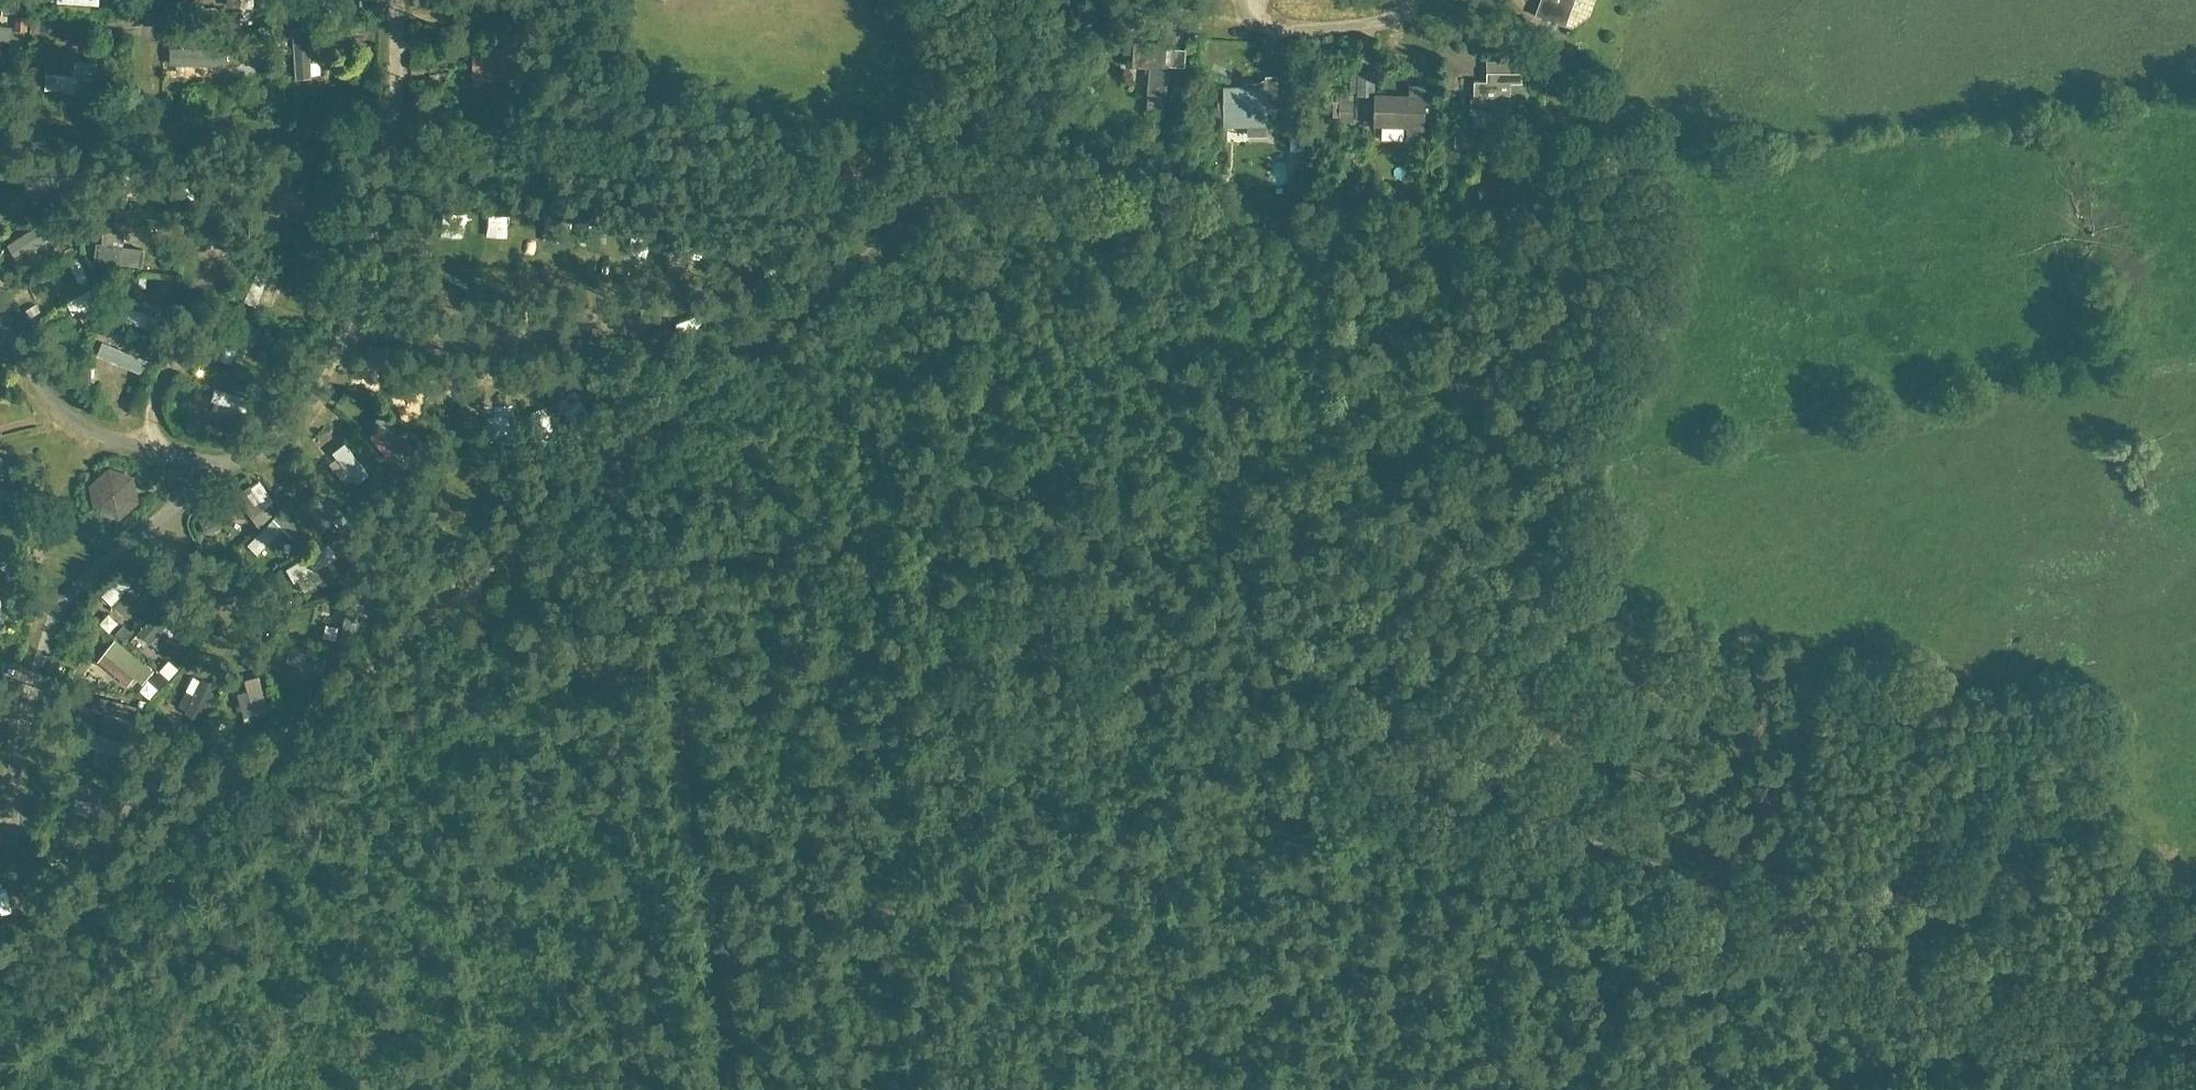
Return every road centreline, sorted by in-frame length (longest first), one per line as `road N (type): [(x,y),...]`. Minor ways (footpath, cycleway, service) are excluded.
road 1 (track): [(540,534),(181,815),(0,971)]

